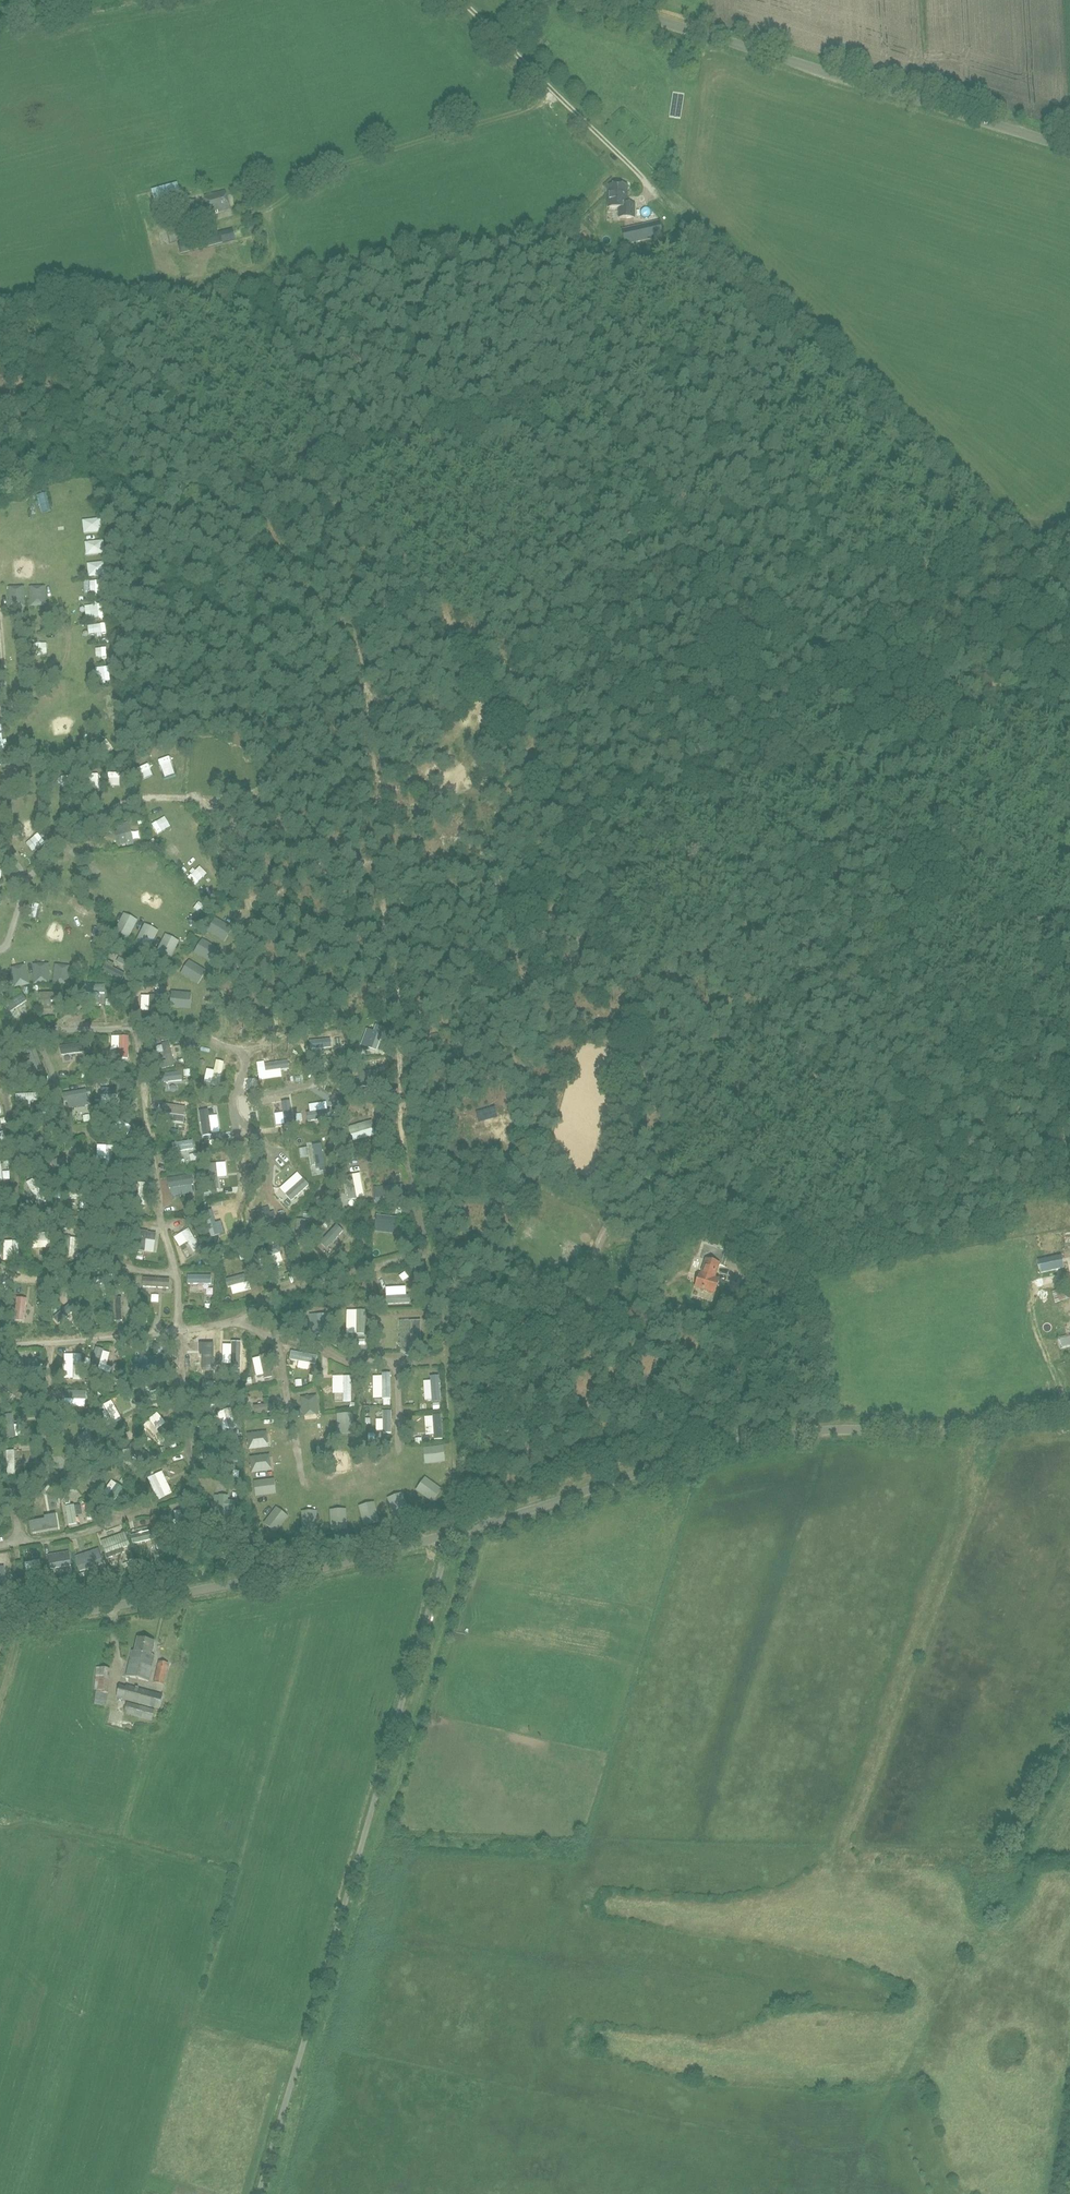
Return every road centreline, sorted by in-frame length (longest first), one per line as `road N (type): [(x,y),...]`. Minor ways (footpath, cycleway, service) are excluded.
road 1 (track): [(222,1046),(344,1027),(387,1005),(425,952),(478,661),(453,542),(389,486),(376,423),(498,355),(780,1080)]
road 2 (unclassified): [(0,1626),(357,1559),(746,1439),(970,1427),(1069,1407)]
road 3 (track): [(498,355),(586,336),(684,382),(742,469),(870,598),(1000,697),(1069,736)]
road 4 (unclassified): [(1069,149),(592,0)]
road 5 (track): [(413,1259),(435,1165),(473,1082),(430,928)]
road 6 (track): [(265,211),(332,167),(527,107),(542,80)]
road 7 (track): [(473,1082),(529,1062),(780,1080)]
road 8 (track): [(151,799),(200,800),(222,832),(245,921),(229,982),(190,1030)]
road 9 (track): [(1069,1001),(861,1040),(780,1080)]
road 10 (track): [(0,1264),(52,1279),(174,1270),(180,1329)]
road 11 (track): [(665,199),(542,80)]

